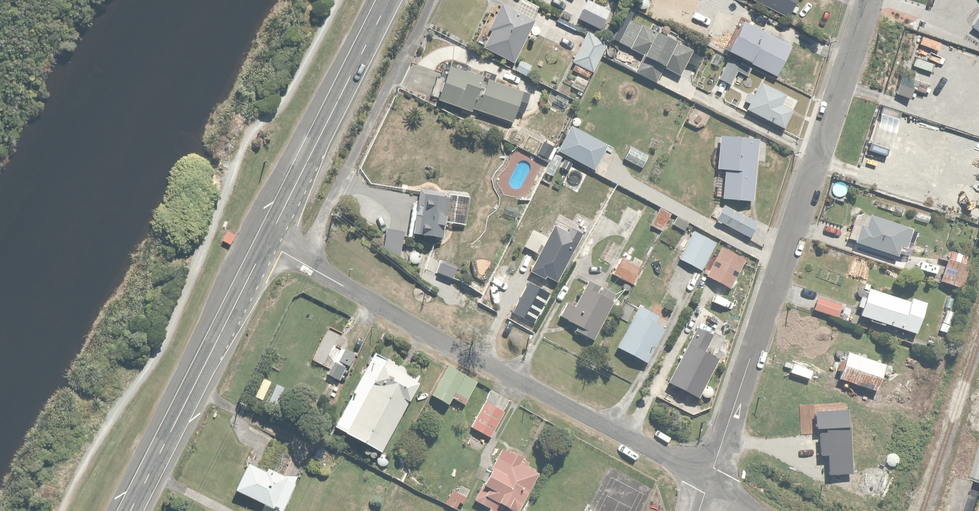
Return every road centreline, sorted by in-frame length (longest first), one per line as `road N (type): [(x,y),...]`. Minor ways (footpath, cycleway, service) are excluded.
road 1 (residential): [(870,0),(709,483)]
road 2 (residential): [(709,483),(268,248)]
road 3 (primary): [(133,510),(268,248)]
road 4 (primary): [(268,248),(392,0)]

